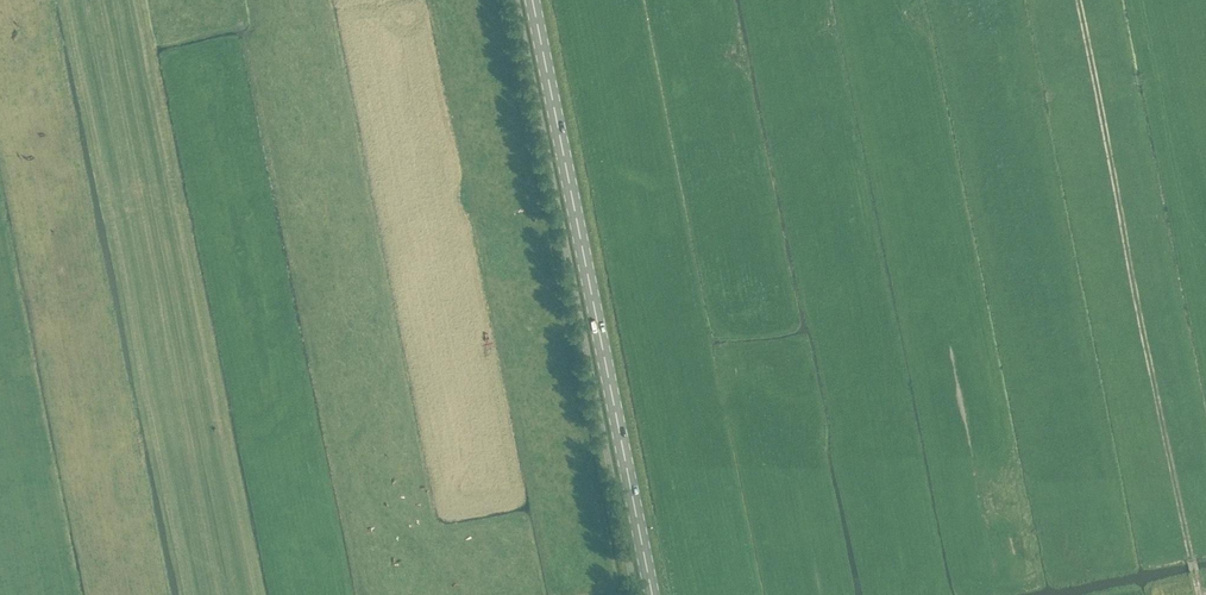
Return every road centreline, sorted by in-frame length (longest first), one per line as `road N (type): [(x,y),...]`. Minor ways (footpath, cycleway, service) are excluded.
road 1 (primary): [(652,594),(533,0)]
road 2 (track): [(1191,560),(1077,0)]

